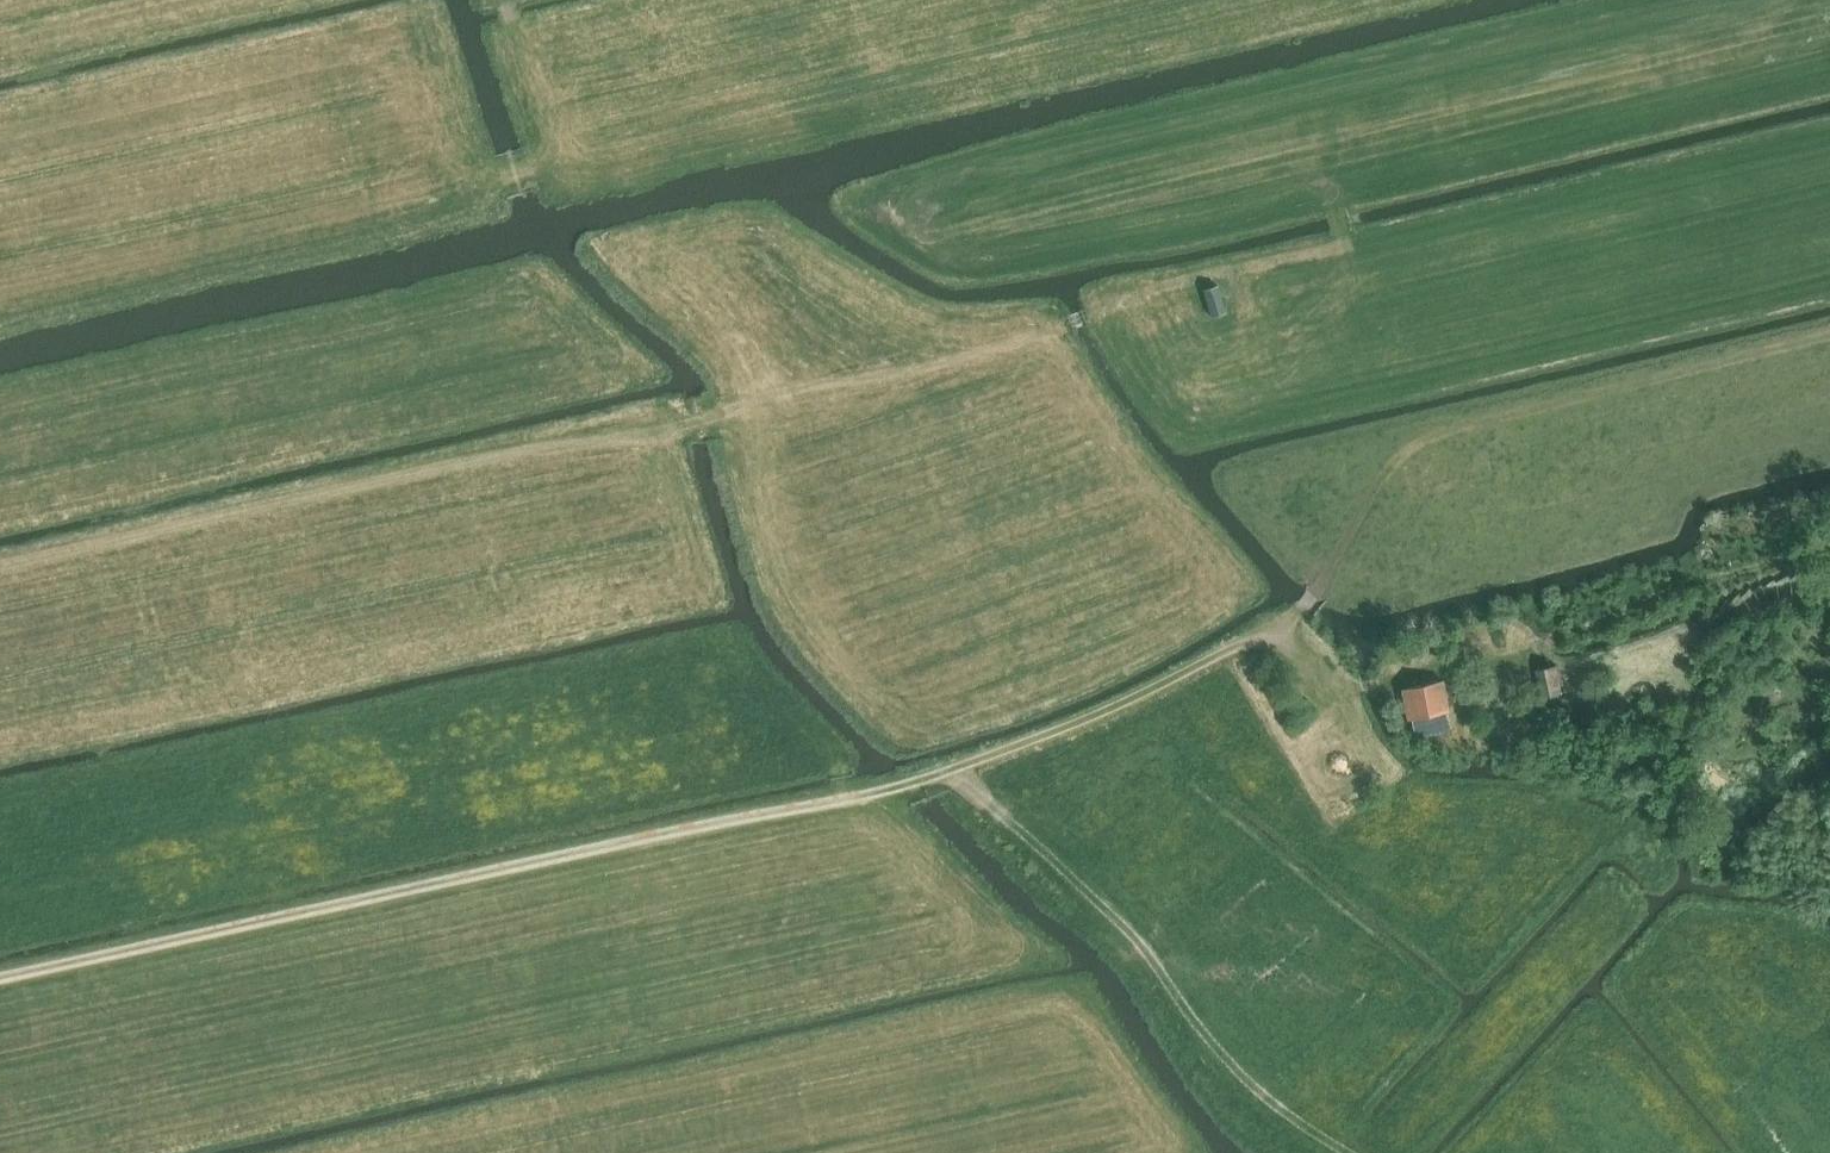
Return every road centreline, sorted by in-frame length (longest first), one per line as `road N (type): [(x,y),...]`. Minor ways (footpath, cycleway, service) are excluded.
road 1 (track): [(0,978),(922,782),(1096,718),(1240,646),(1281,634),(1391,466),(1425,440),(1829,341)]
road 2 (track): [(1281,634),(1348,688),(1369,748),(1358,781),(1339,787),(1322,780),(1313,762),(1327,733)]

